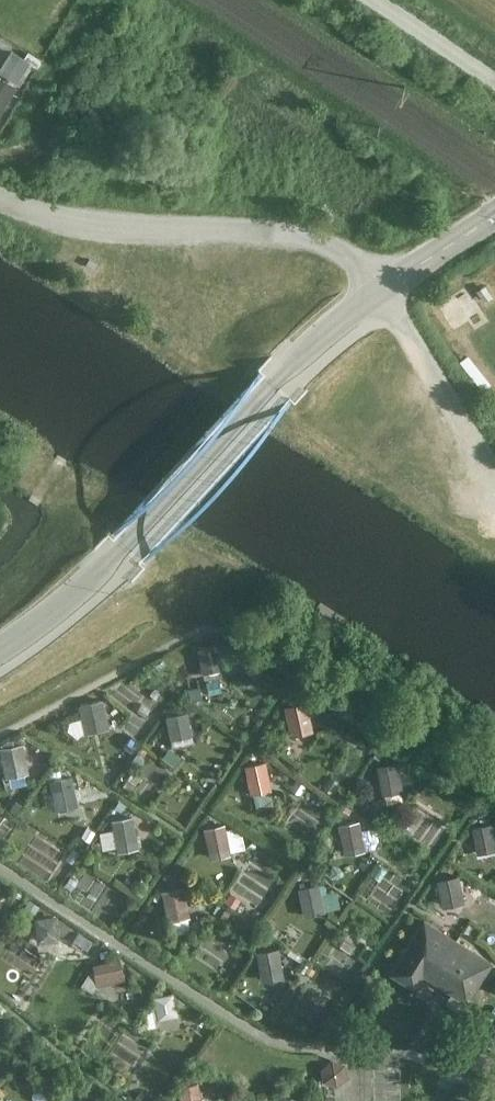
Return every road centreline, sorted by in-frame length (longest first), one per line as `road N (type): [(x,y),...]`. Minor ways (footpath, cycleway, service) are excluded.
road 1 (track): [(494,473),(389,282),(338,249),(306,240),(76,225),(0,198)]
road 2 (residential): [(132,532),(342,315),(389,282)]
road 3 (residential): [(132,532),(72,597),(0,647)]
road 4 (track): [(375,0),(494,82)]
road 5 (unclassified): [(389,282),(494,218)]

